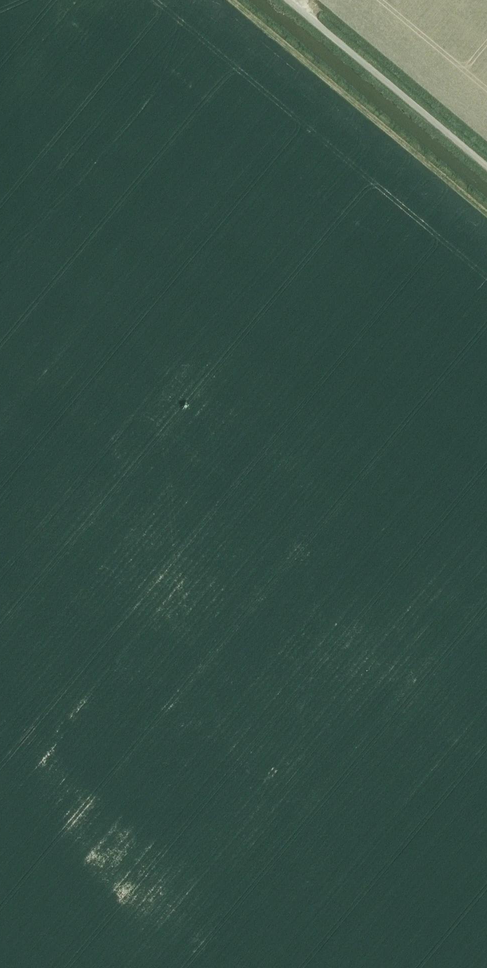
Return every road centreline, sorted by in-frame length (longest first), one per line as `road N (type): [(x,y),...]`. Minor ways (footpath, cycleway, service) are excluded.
road 1 (unclassified): [(291,0),(486,167)]

